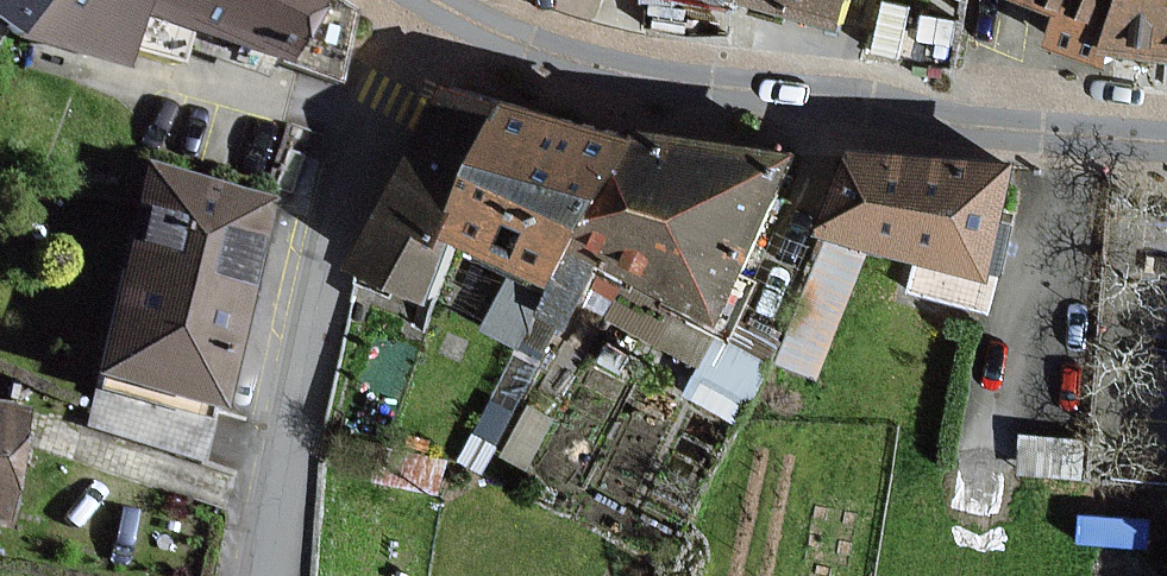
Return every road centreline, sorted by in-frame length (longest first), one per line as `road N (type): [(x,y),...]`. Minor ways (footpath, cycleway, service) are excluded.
road 1 (residential): [(1166,142),(652,76),(526,45),(433,0)]
road 2 (residential): [(263,575),(345,187),(421,0)]

